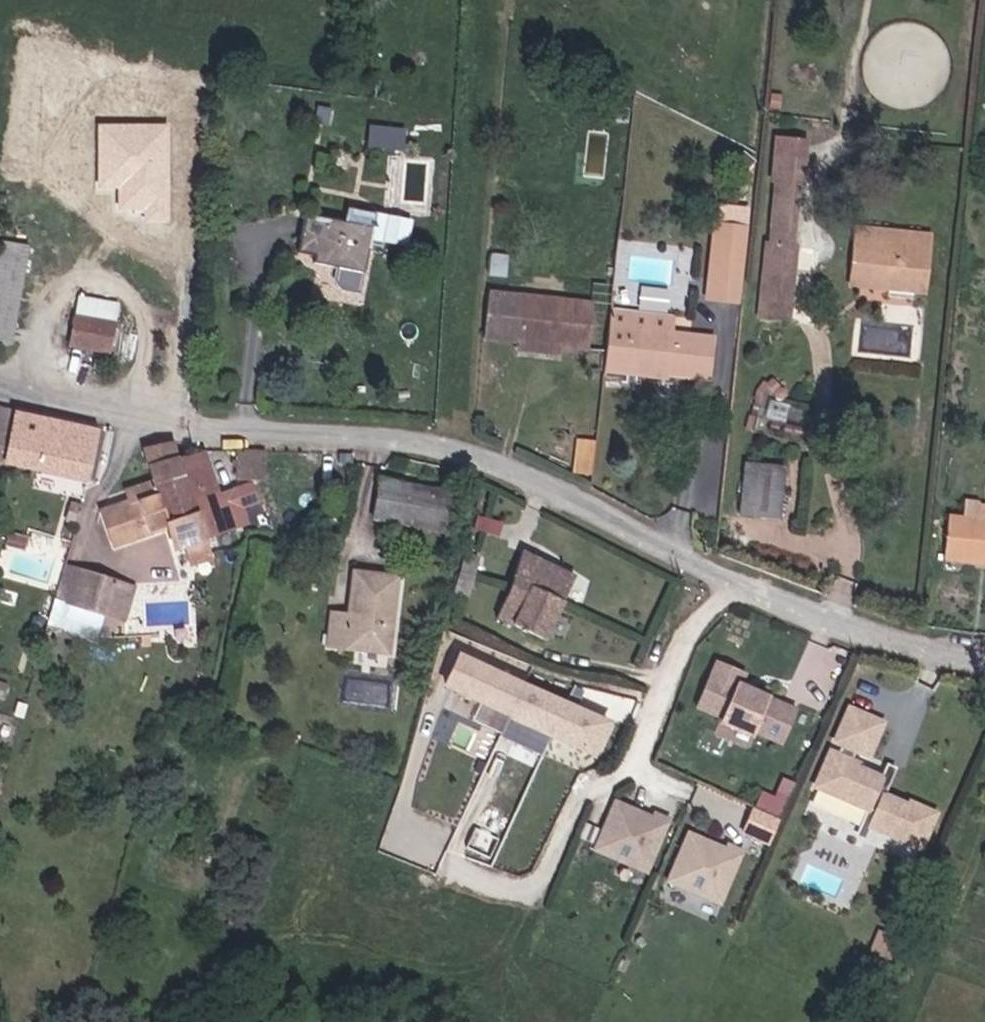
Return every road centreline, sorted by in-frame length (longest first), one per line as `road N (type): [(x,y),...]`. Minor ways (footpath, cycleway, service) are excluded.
road 1 (residential): [(734,580),(492,459),(436,444),(212,428),(0,383)]
road 2 (residential): [(984,665),(734,580)]
road 3 (residential): [(734,580),(632,775)]

